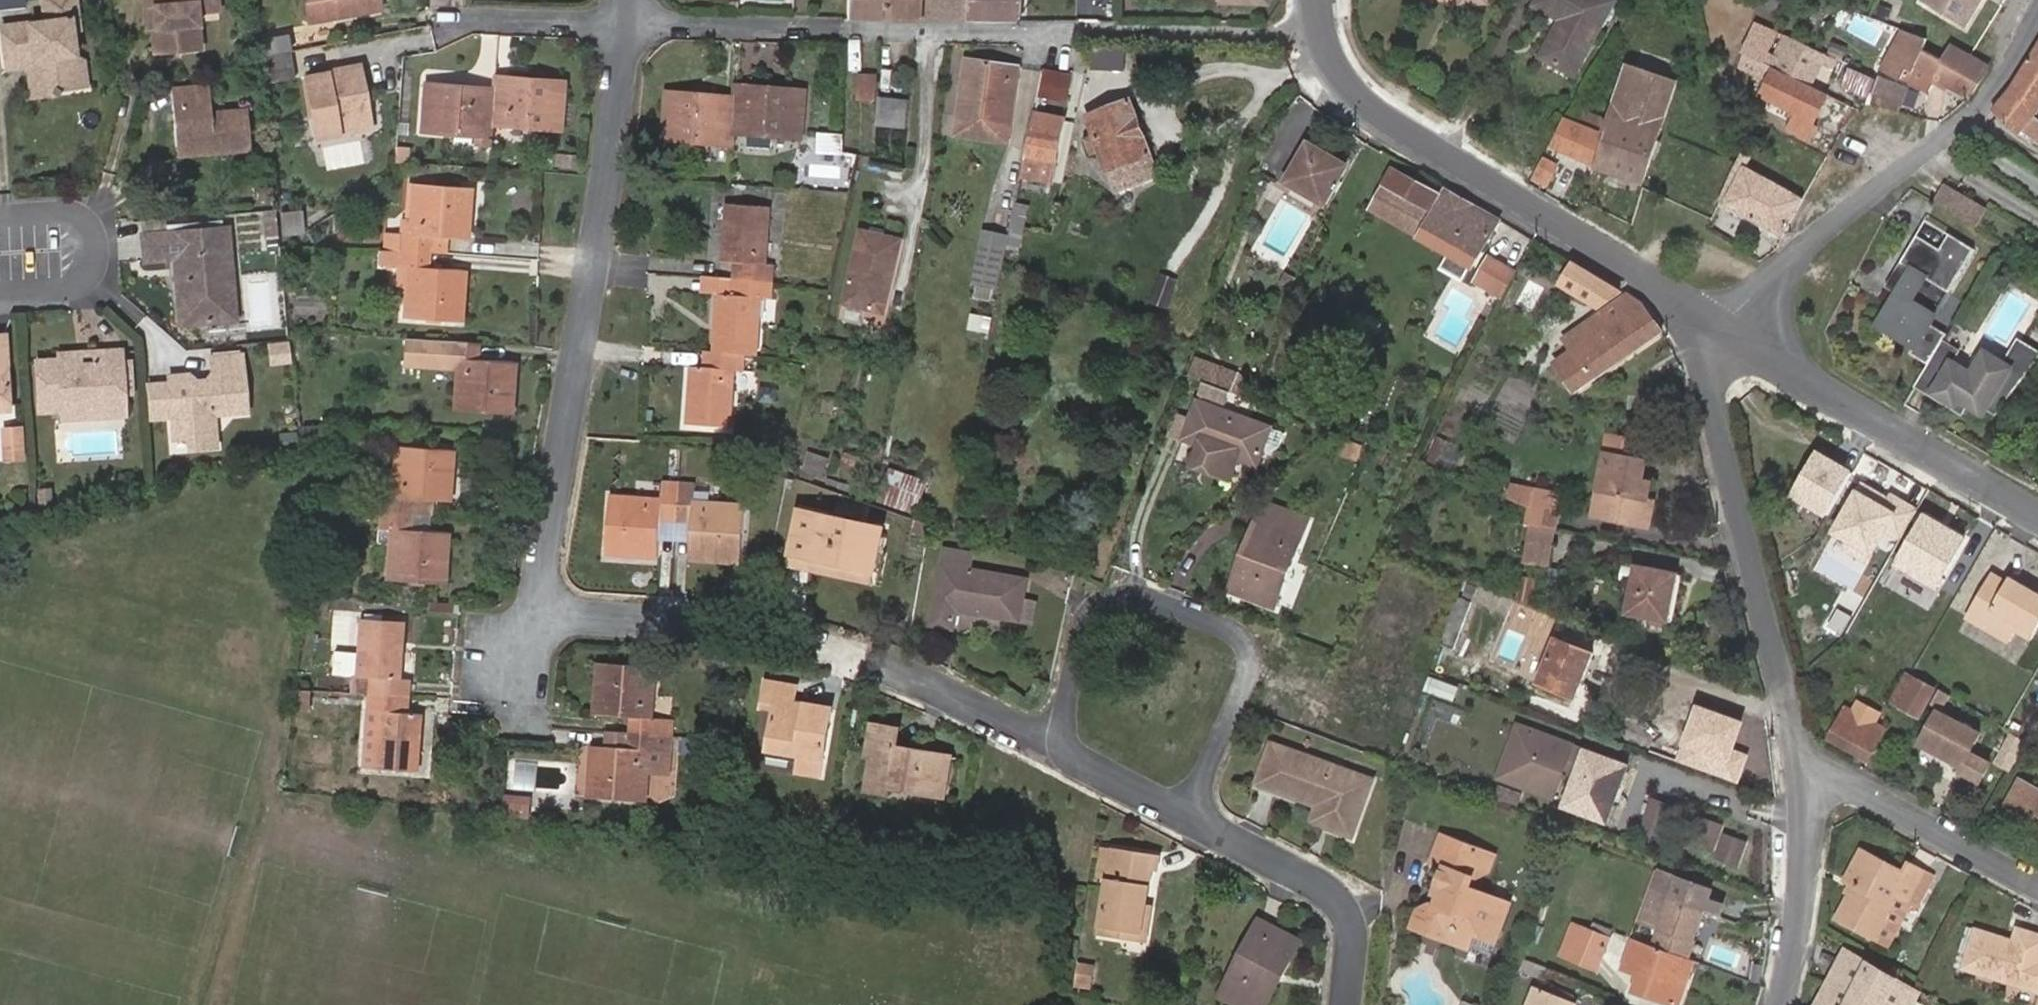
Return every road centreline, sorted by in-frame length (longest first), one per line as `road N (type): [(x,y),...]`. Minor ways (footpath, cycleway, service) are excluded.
road 1 (residential): [(630,17),(1317,30)]
road 2 (residential): [(630,17),(522,676)]
road 3 (residential): [(1720,328),(1386,118),(1359,96),(1317,30)]
road 4 (residential): [(1192,821),(1253,668),(1240,635),(1125,594),(1100,602),(1087,613),(1053,749)]
road 5 (residential): [(1720,328),(1713,400),(1804,775)]
road 6 (residential): [(2037,15),(1976,108),(1720,328)]
road 7 (residential): [(2037,513),(1720,328)]
road 8 (residential): [(1344,1004),(1349,920),(1335,898),(1192,821)]
road 9 (residential): [(1804,775),(1856,789),(2037,888)]
road 10 (residential): [(0,215),(81,214),(97,254),(92,273),(73,292),(0,296)]
road 11 (residential): [(1804,775),(1807,848),(1782,1004)]
road 12 (residential): [(440,16),(630,17)]
road 13 (residential): [(1053,749),(889,668)]
road 14 (residential): [(1192,821),(1053,749)]

